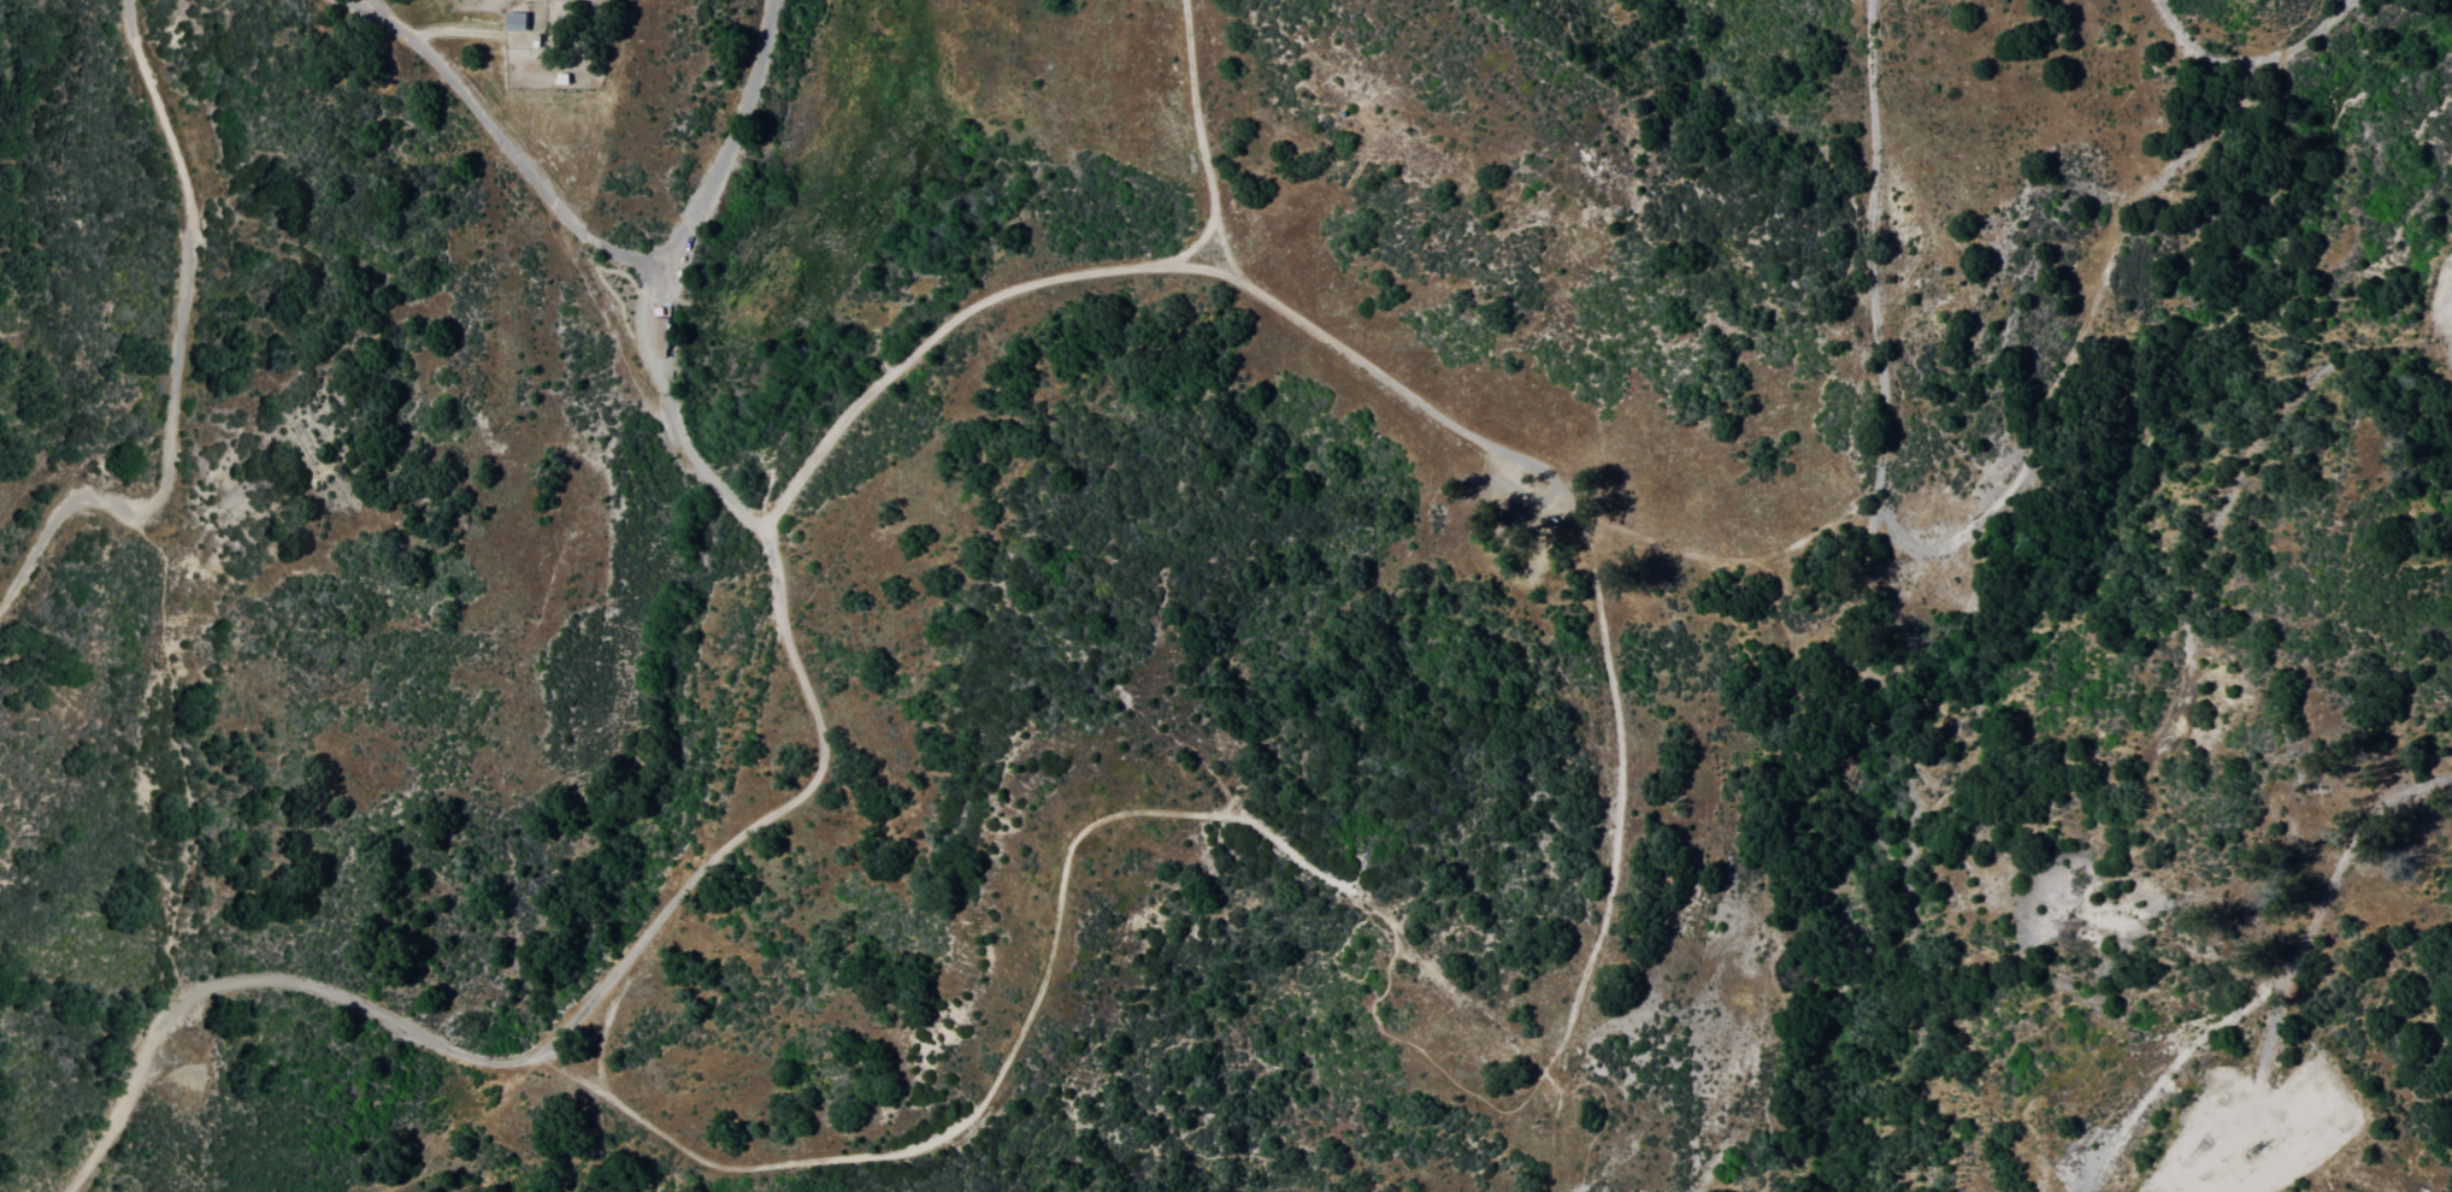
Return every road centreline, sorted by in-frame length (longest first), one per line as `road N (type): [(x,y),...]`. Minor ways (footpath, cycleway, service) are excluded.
road 1 (residential): [(2451,778),(2421,785),(2379,812),(2281,979),(2185,1056),(2071,1191)]

